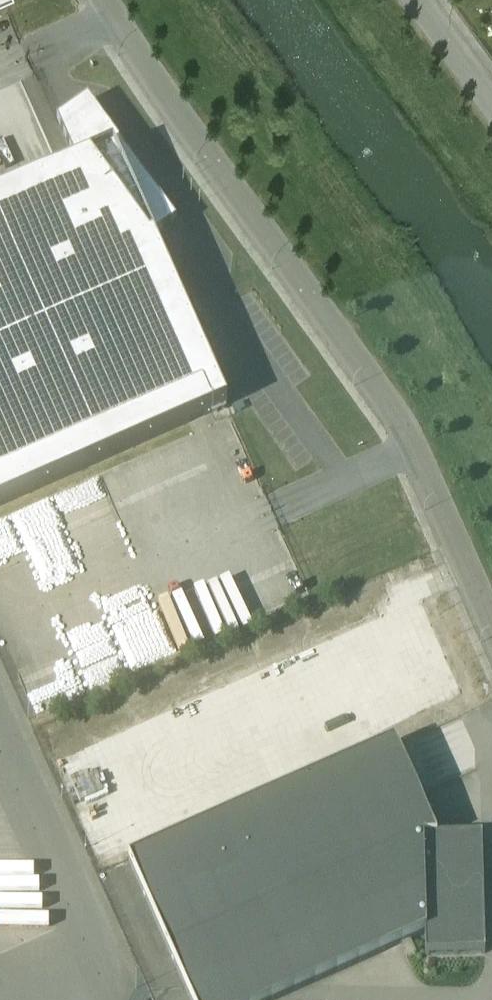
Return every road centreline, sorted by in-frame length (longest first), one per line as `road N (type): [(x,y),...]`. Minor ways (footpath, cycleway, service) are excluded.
road 1 (unclassified): [(491,623),(399,421),(101,0)]

